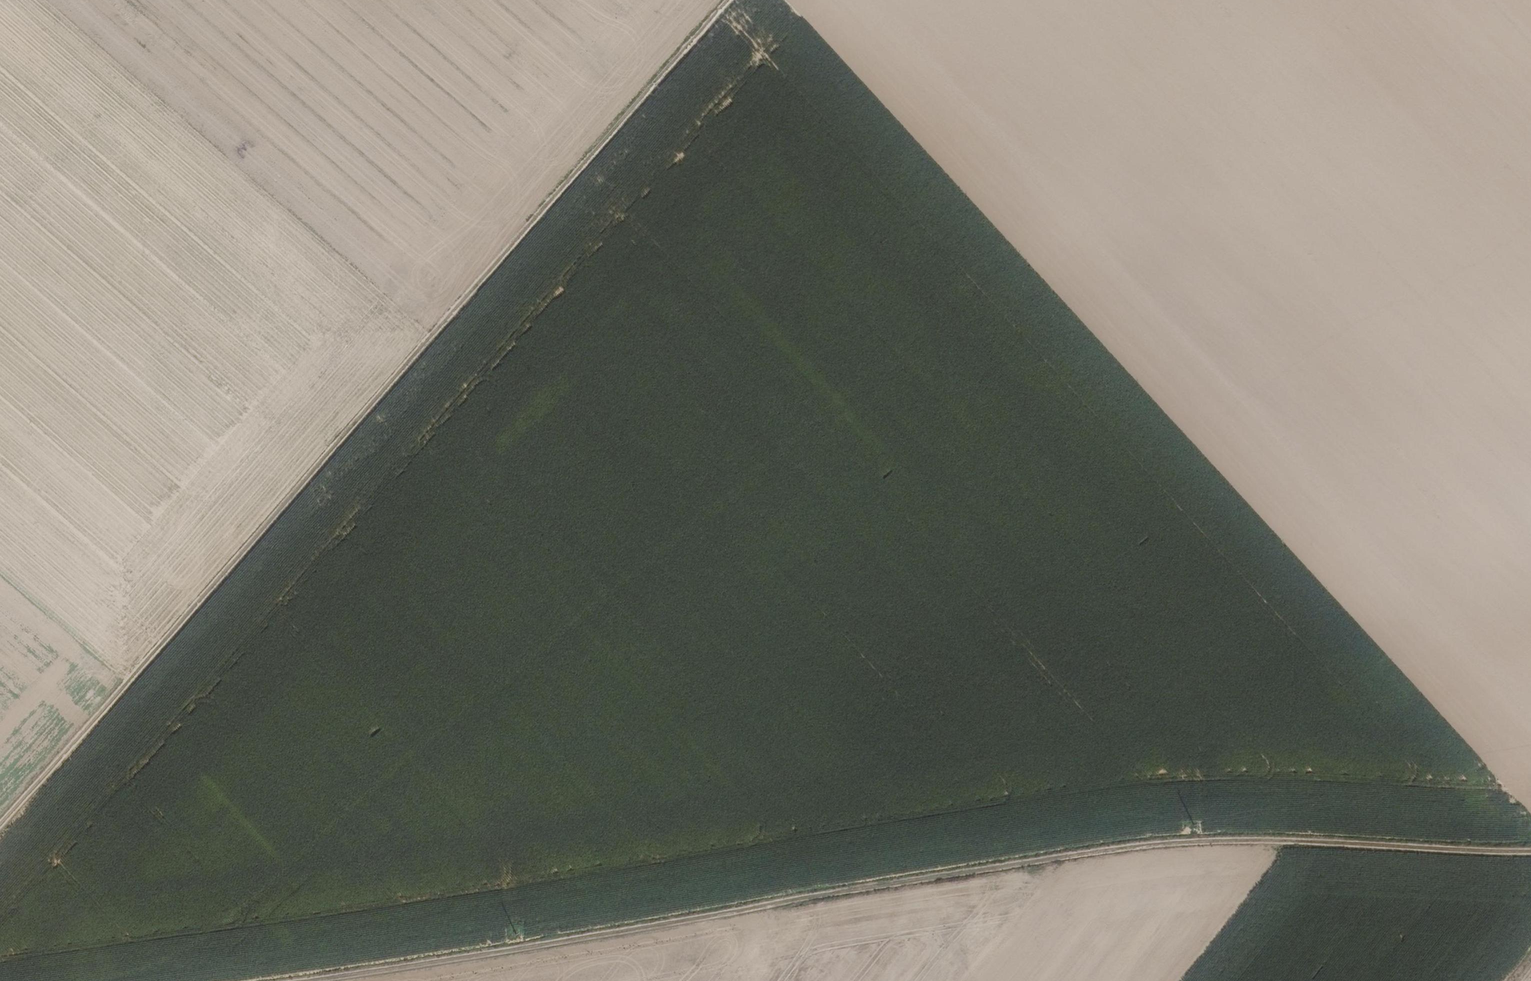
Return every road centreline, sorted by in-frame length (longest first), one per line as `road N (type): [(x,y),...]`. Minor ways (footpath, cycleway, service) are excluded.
road 1 (track): [(1530,850),(1149,843),(292,980)]
road 2 (track): [(726,0),(0,822)]

